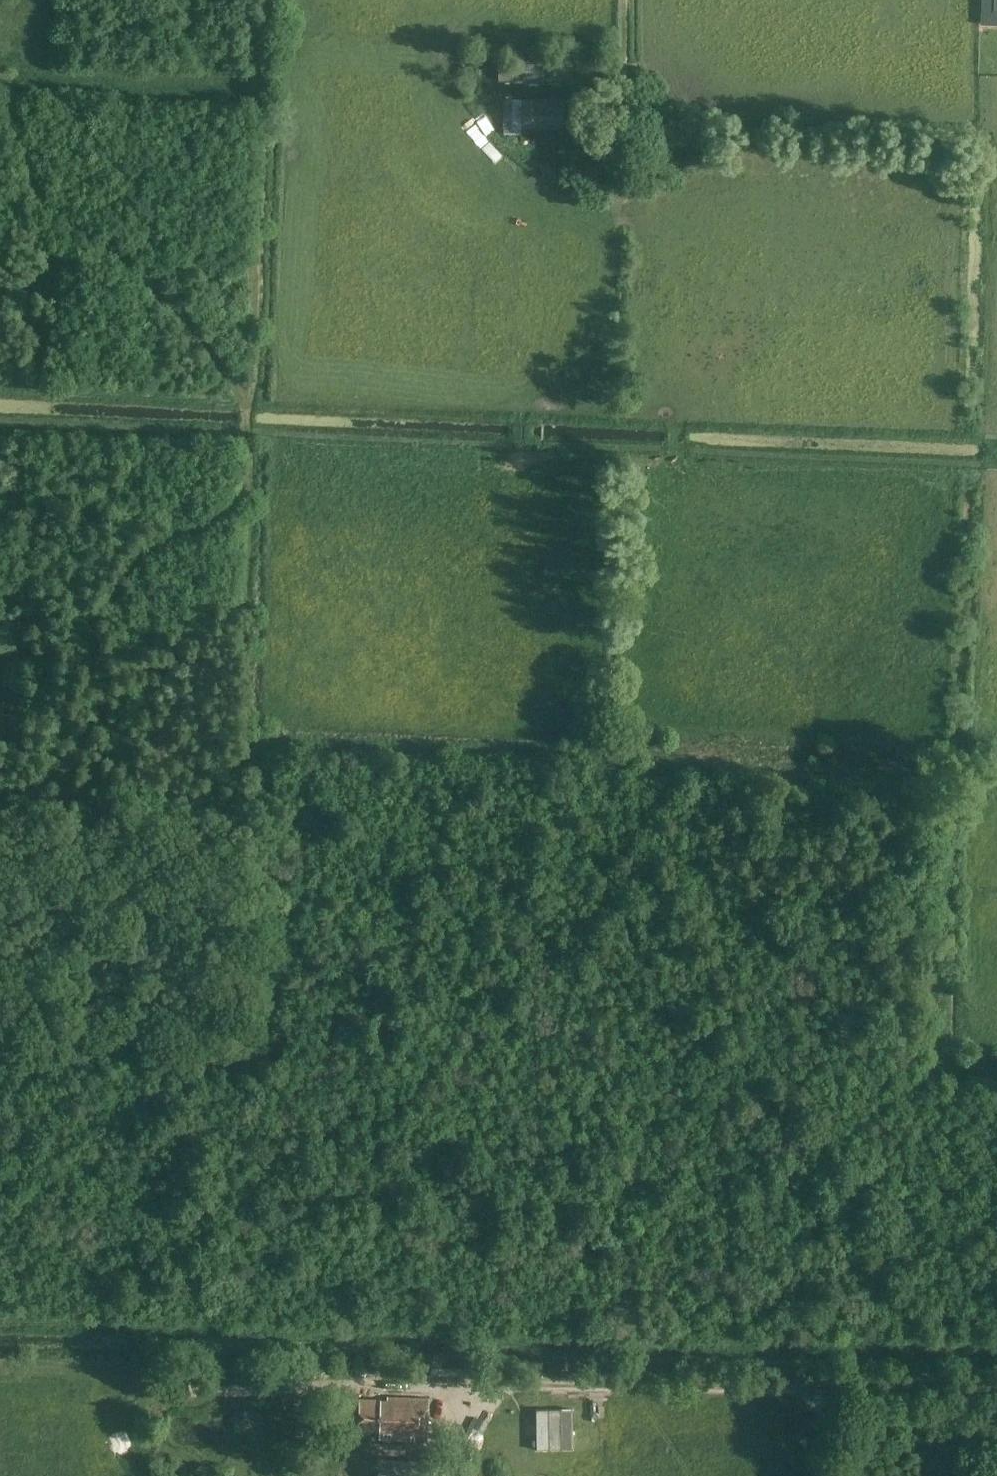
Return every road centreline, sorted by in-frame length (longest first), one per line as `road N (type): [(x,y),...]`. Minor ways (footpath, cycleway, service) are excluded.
road 1 (track): [(996,1393),(473,1378)]

